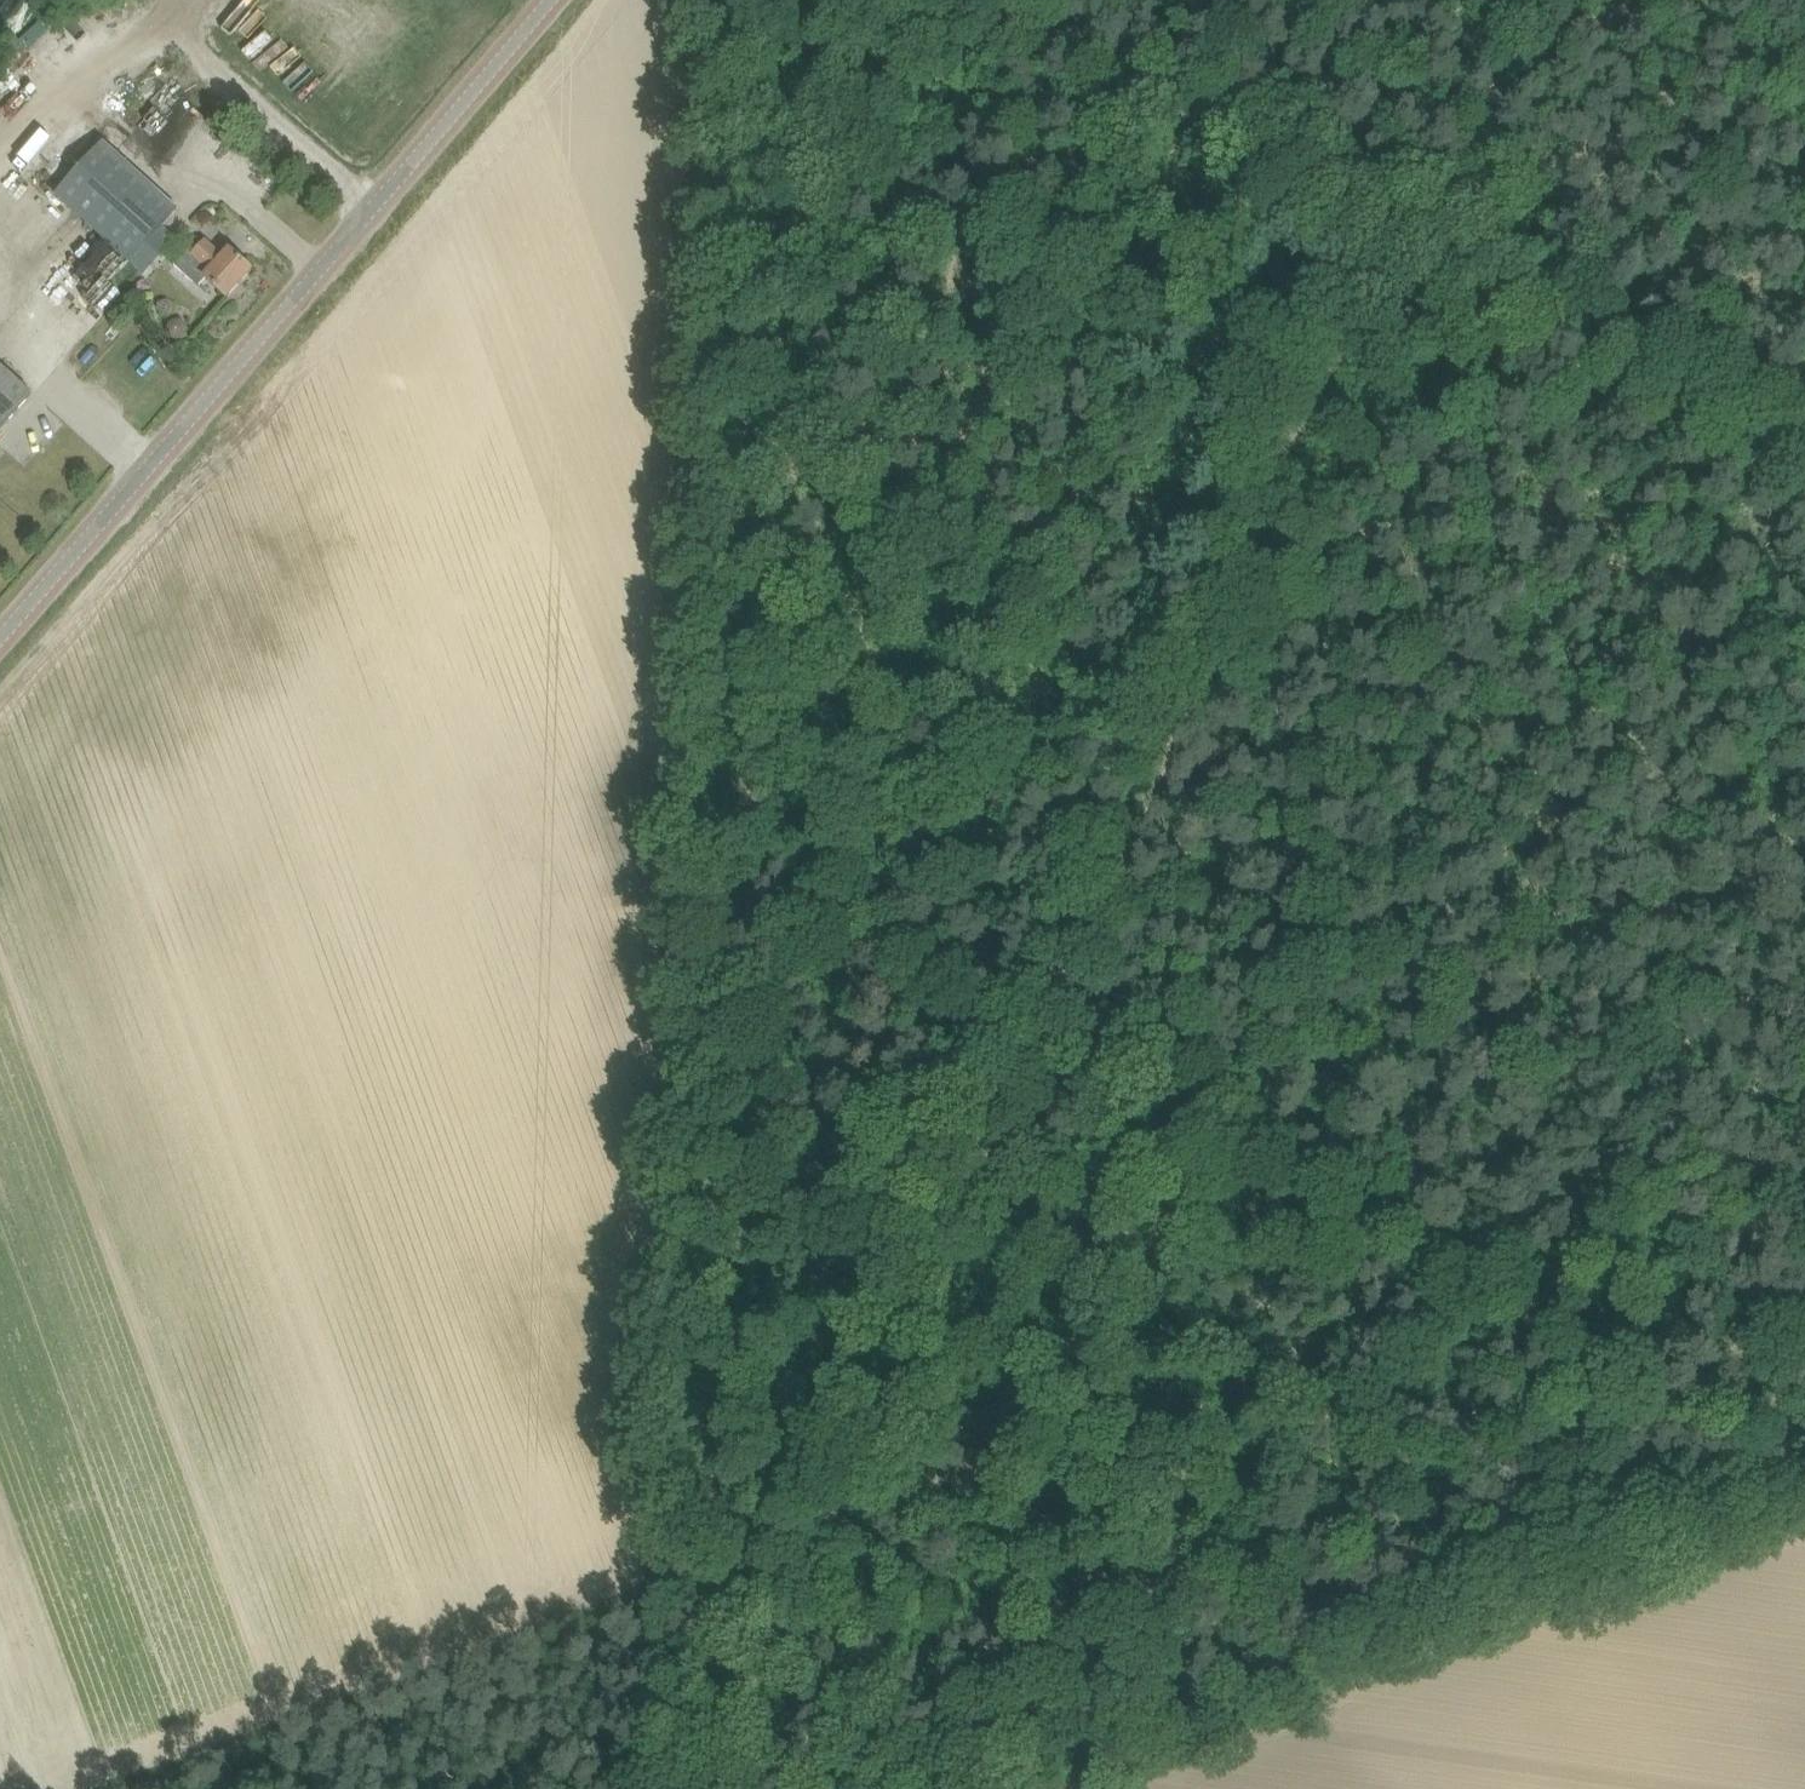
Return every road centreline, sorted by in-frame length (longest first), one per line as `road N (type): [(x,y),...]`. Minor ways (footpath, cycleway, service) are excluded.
road 1 (track): [(1407,228),(967,1166),(902,1387),(772,1646),(723,1788)]
road 2 (track): [(958,1788),(1804,1493)]
road 3 (tertiary): [(0,645),(556,0)]
road 4 (track): [(1407,228),(964,0)]
road 5 (track): [(1804,439),(1759,428),(1407,228)]

